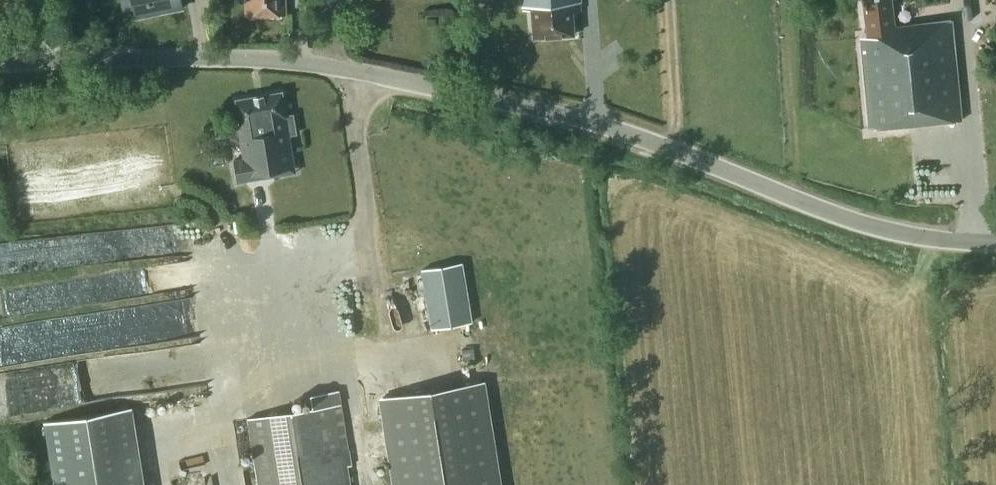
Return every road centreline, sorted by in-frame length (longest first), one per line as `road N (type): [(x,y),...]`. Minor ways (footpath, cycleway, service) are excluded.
road 1 (tertiary): [(995,241),(889,232),(608,127),(360,70),(211,57),(0,61)]

